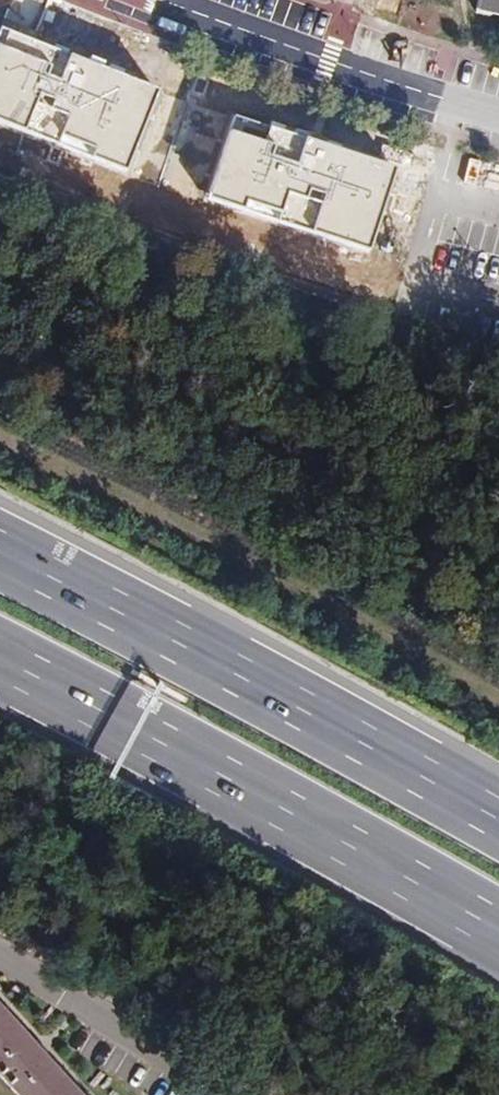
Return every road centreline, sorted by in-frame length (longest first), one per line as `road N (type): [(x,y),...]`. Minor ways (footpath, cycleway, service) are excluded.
road 1 (motorway): [(0,661),(201,764),(498,933)]
road 2 (motorway): [(498,808),(0,544)]
road 3 (residential): [(498,119),(135,0)]
road 4 (residential): [(0,971),(219,1094)]

